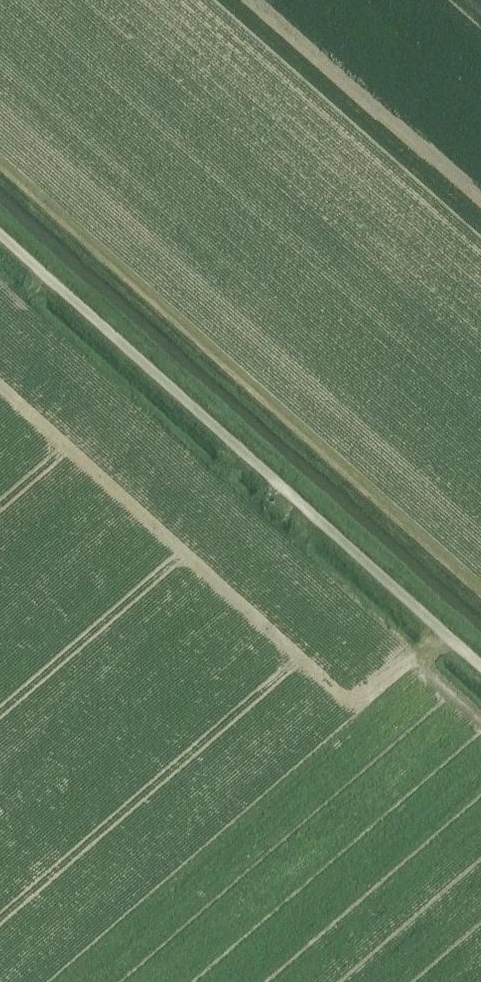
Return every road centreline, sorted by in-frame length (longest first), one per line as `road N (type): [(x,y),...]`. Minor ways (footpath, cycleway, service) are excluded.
road 1 (unclassified): [(0,238),(480,662)]

